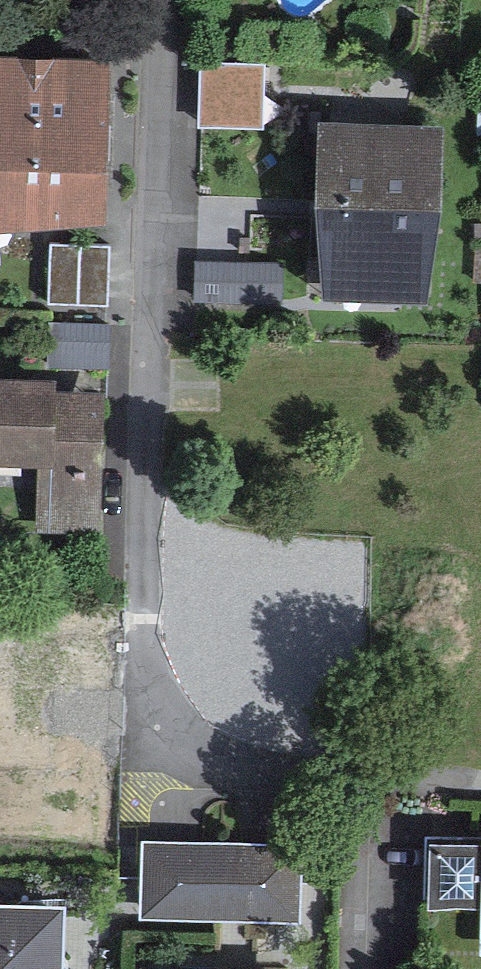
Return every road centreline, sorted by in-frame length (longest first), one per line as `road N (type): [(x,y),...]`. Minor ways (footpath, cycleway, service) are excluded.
road 1 (residential): [(162,0),(141,672),(164,720),(198,755),(235,769),(480,782)]

